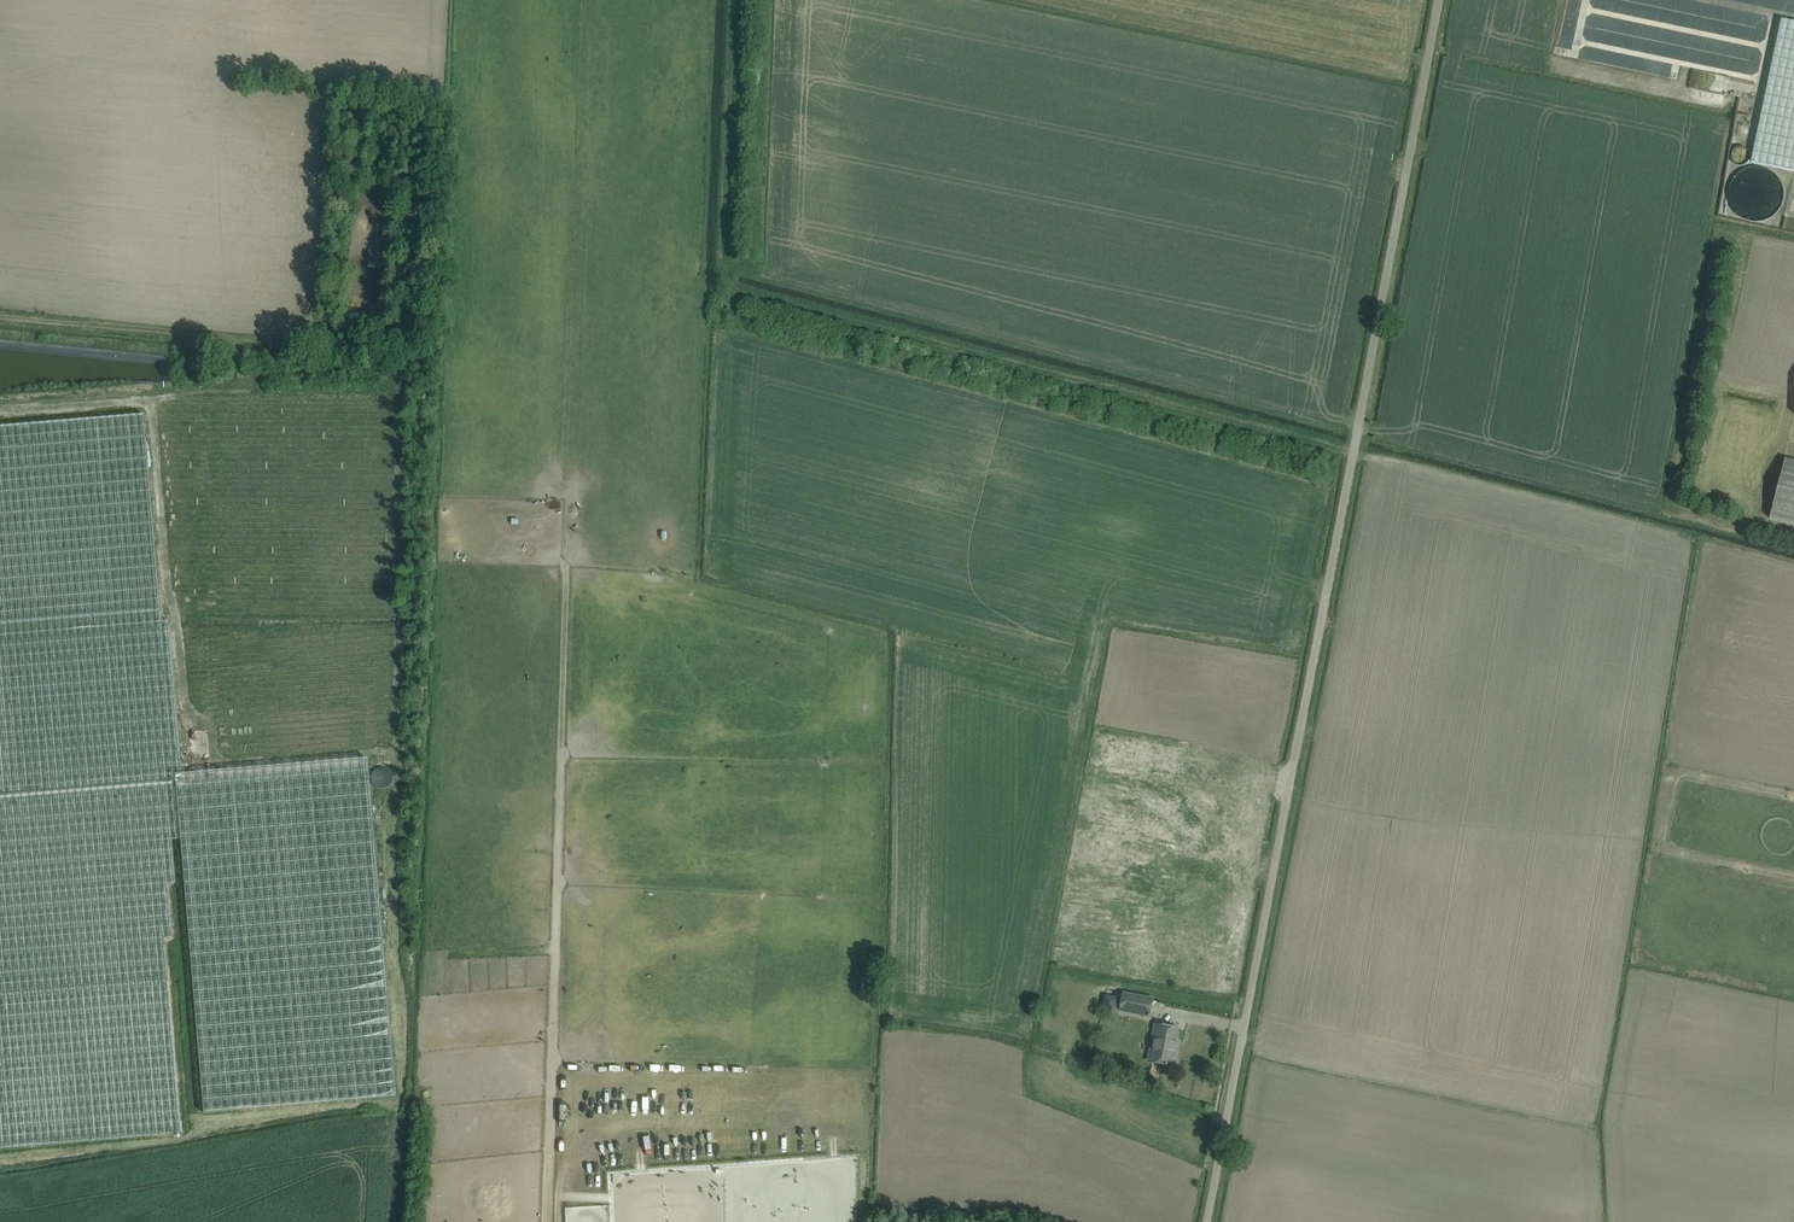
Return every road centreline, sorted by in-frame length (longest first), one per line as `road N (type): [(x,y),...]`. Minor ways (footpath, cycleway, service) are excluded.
road 1 (unclassified): [(1206,1221),(1440,0)]
road 2 (track): [(1352,457),(741,294),(728,275),(731,204)]

